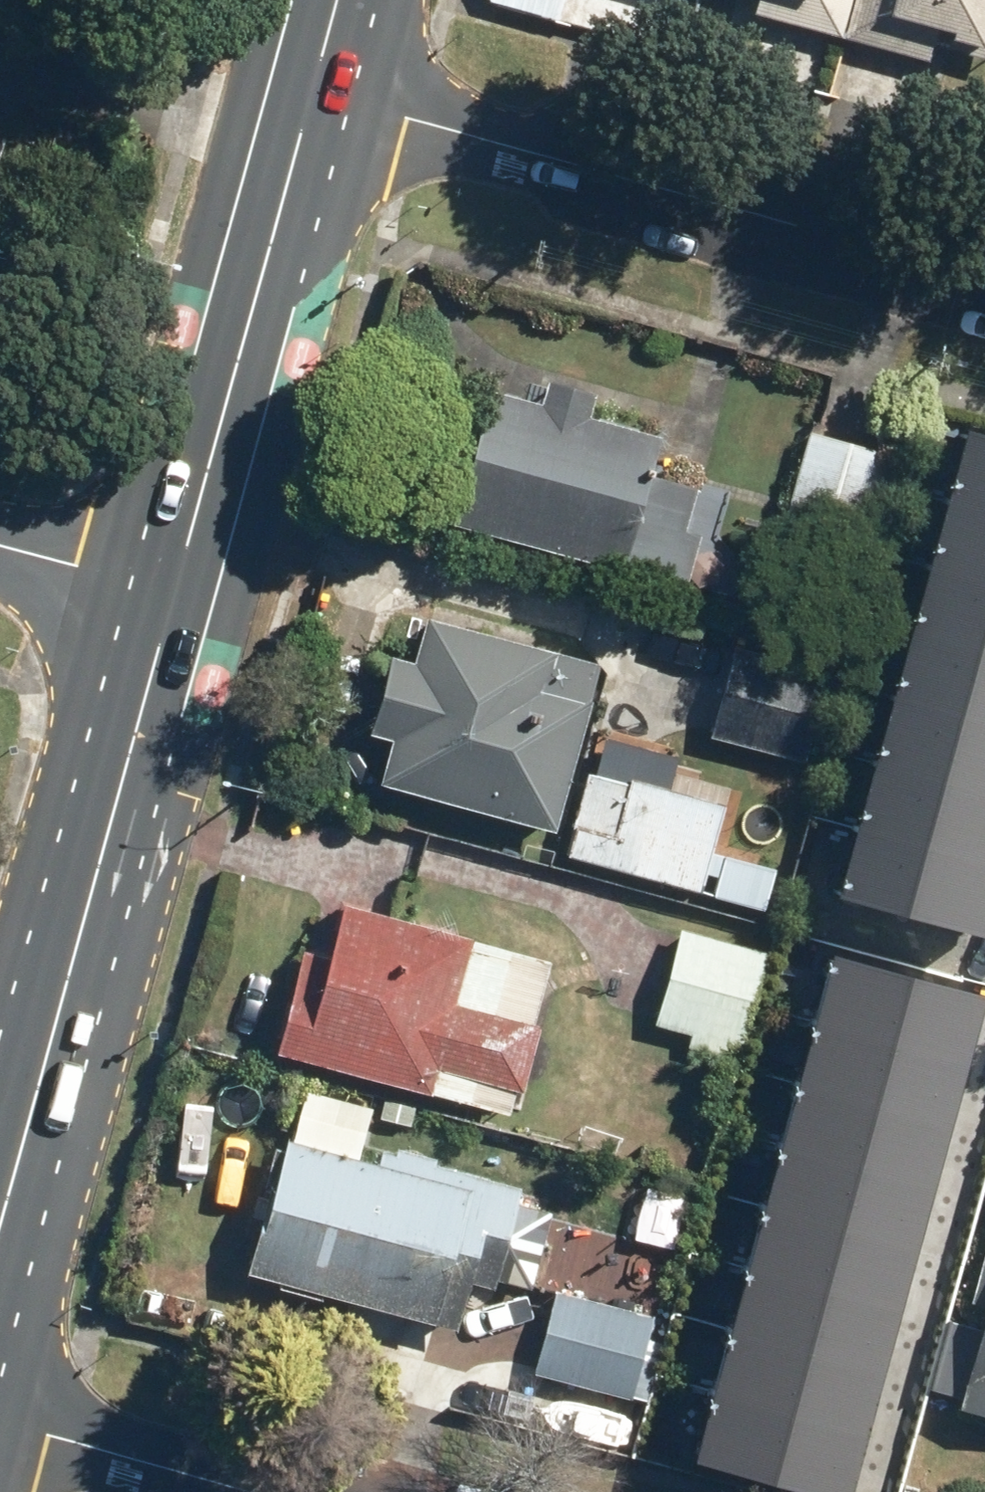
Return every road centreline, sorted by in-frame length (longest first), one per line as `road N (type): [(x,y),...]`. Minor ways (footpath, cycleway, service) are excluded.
road 1 (residential): [(984,282),(307,88)]
road 2 (primary): [(175,596),(0,1199)]
road 3 (primary): [(307,88),(175,596)]
road 4 (residential): [(0,1422),(257,1491)]
road 5 (residential): [(0,547),(175,596)]

